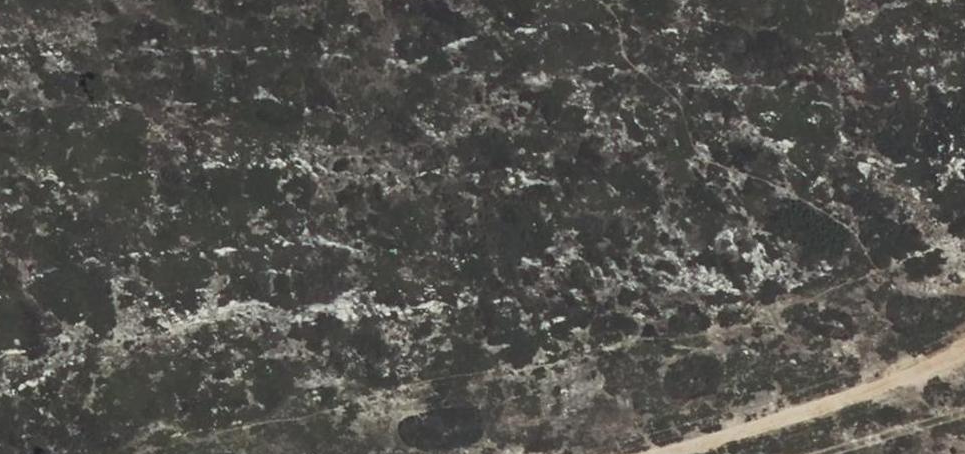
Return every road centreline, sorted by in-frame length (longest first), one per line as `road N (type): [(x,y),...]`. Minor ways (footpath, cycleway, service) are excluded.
road 1 (track): [(964,352),(592,453)]

